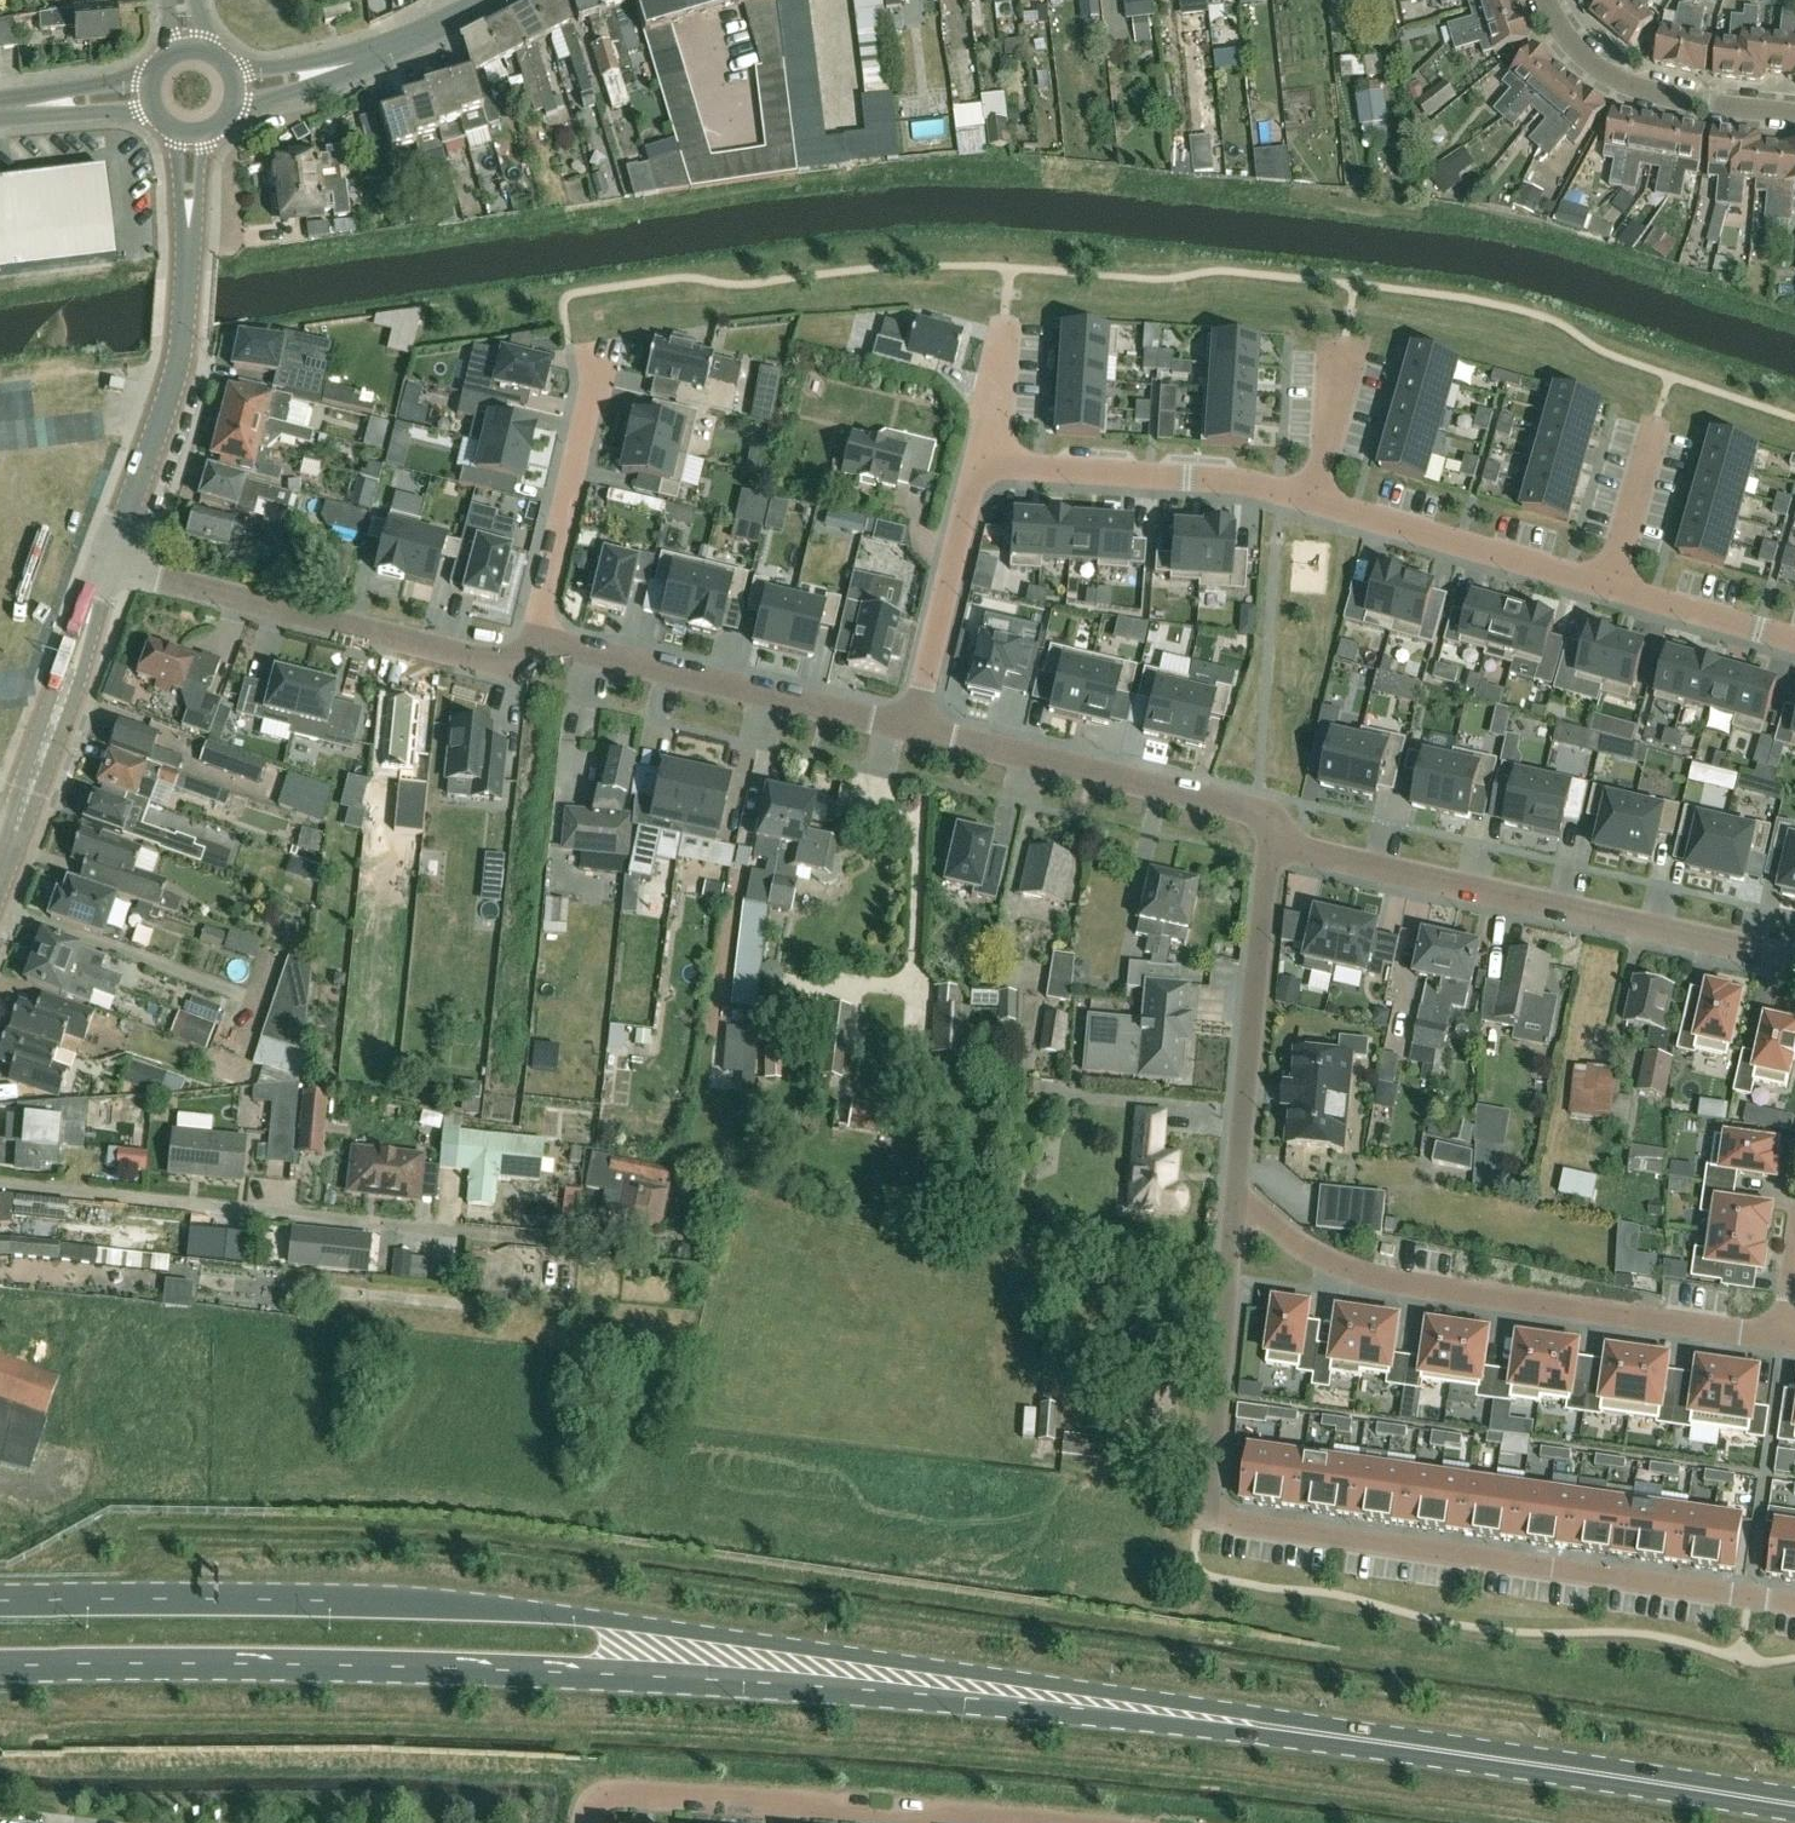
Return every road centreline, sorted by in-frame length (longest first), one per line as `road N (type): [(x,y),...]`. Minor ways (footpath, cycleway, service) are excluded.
road 1 (primary): [(1182,1715),(1018,1680),(505,1610),(0,1602)]
road 2 (primary): [(0,1664),(367,1666),(1182,1715)]
road 3 (primary): [(1794,1802),(1182,1715)]
road 4 (residential): [(1794,1604),(1221,1522),(1208,1514)]
road 5 (residential): [(1234,1198),(1310,1249),(1388,1276),(1794,1340)]
road 6 (residential): [(1794,959),(1272,842)]
road 7 (residential): [(1063,1822),(659,1790),(618,1791),(589,1822)]
road 8 (residential): [(541,643),(509,667),(108,563)]
road 9 (residential): [(108,563),(180,353),(192,137)]
road 10 (residential): [(1272,842),(1244,810),(909,730)]
road 11 (residential): [(909,730),(541,643)]
road 12 (residential): [(1272,842),(1234,1198)]
road 13 (residential): [(0,874),(108,563)]
road 14 (residential): [(1234,1198),(1208,1514)]
road 15 (residential): [(997,469),(1234,482),(1311,500)]
road 16 (residential): [(1311,500),(1610,587)]
road 17 (residential): [(541,643),(603,342)]
road 18 (residential): [(1794,114),(1704,103),(1626,79),(1585,53),(1544,0)]
road 19 (residential): [(909,730),(968,498),(997,469)]
road 20 (residential): [(239,88),(402,48),(491,0)]
road 21 (residential): [(1610,587),(1794,639)]
road 22 (residential): [(1657,419),(1610,587)]
road 23 (residential): [(1345,341),(1311,500)]
road 24 (residential): [(997,469),(991,428),(1006,317)]
road 25 (residential): [(0,108),(146,94)]

